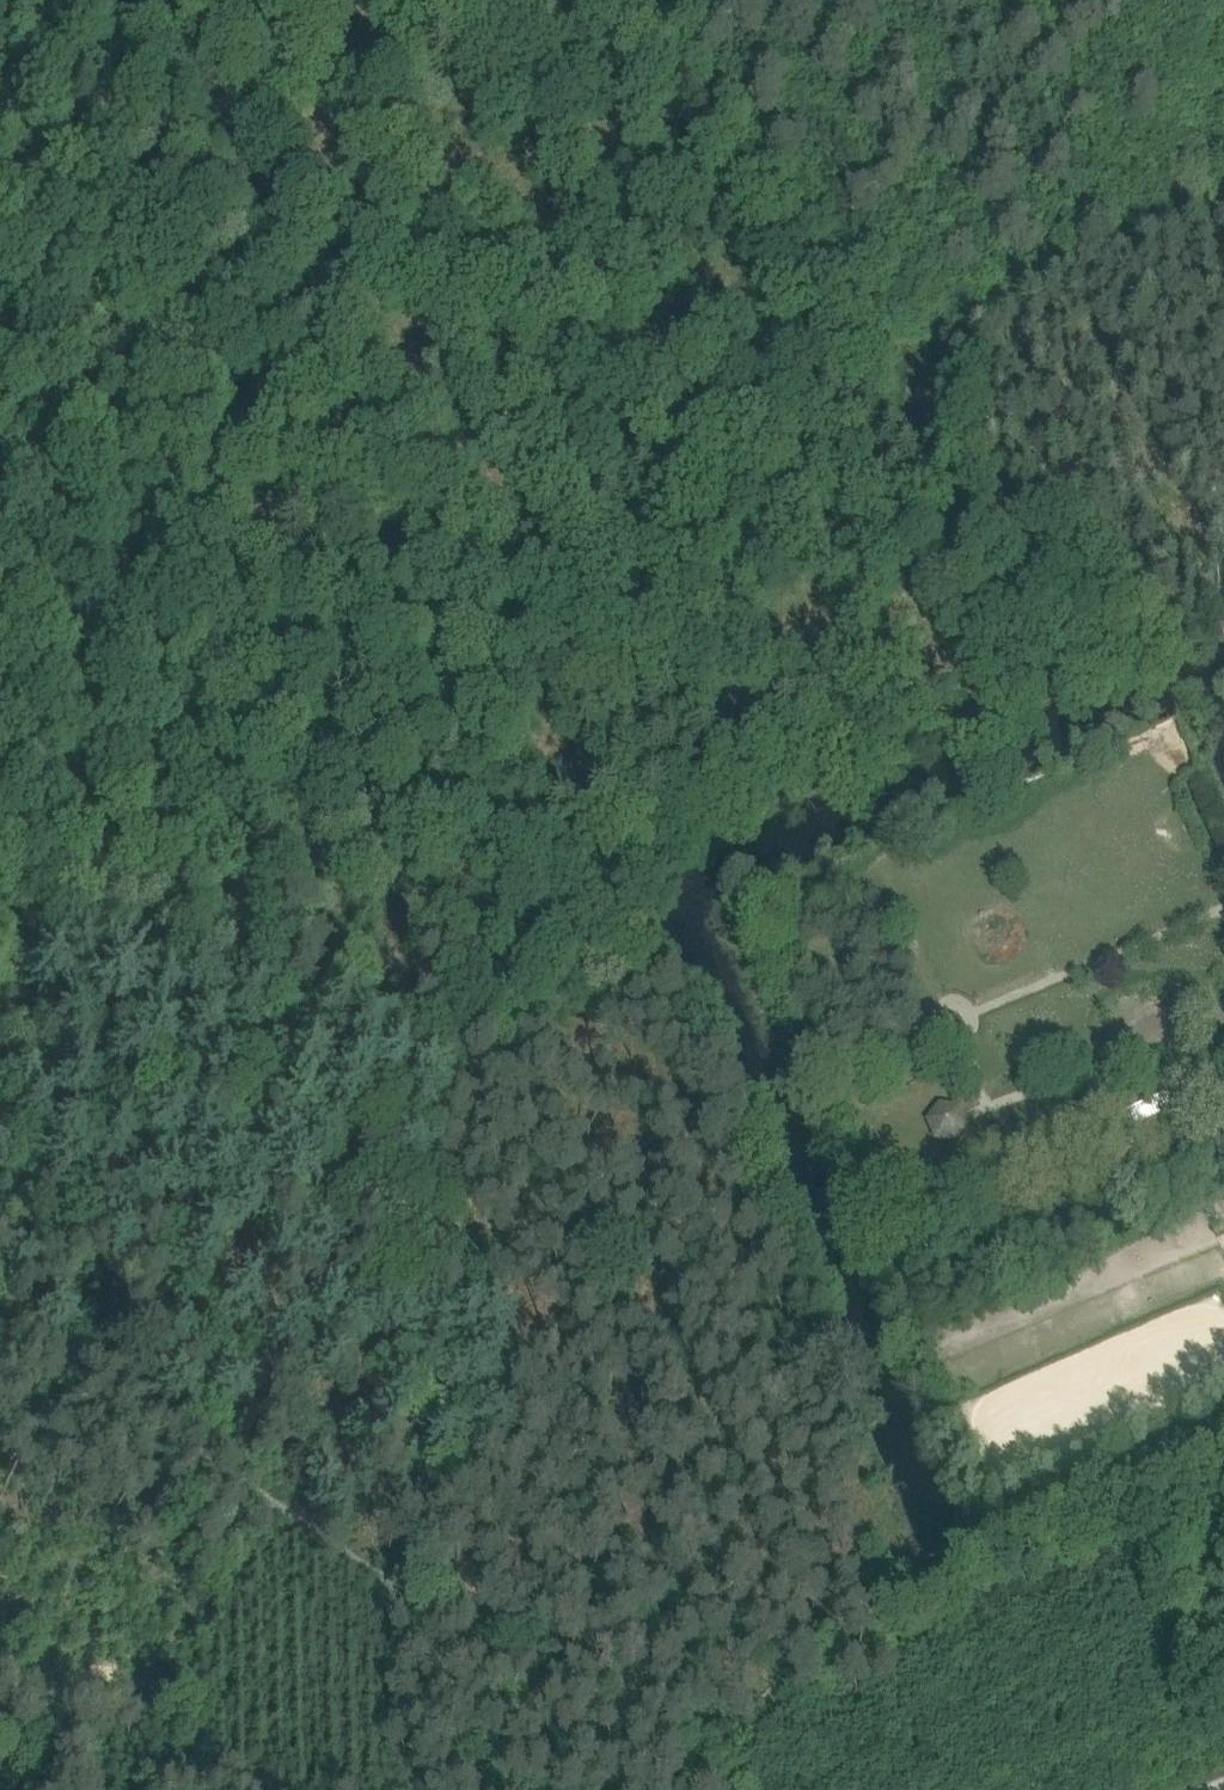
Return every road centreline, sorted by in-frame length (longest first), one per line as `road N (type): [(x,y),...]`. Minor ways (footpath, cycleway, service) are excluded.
road 1 (track): [(1223,214),(123,658),(0,574)]

